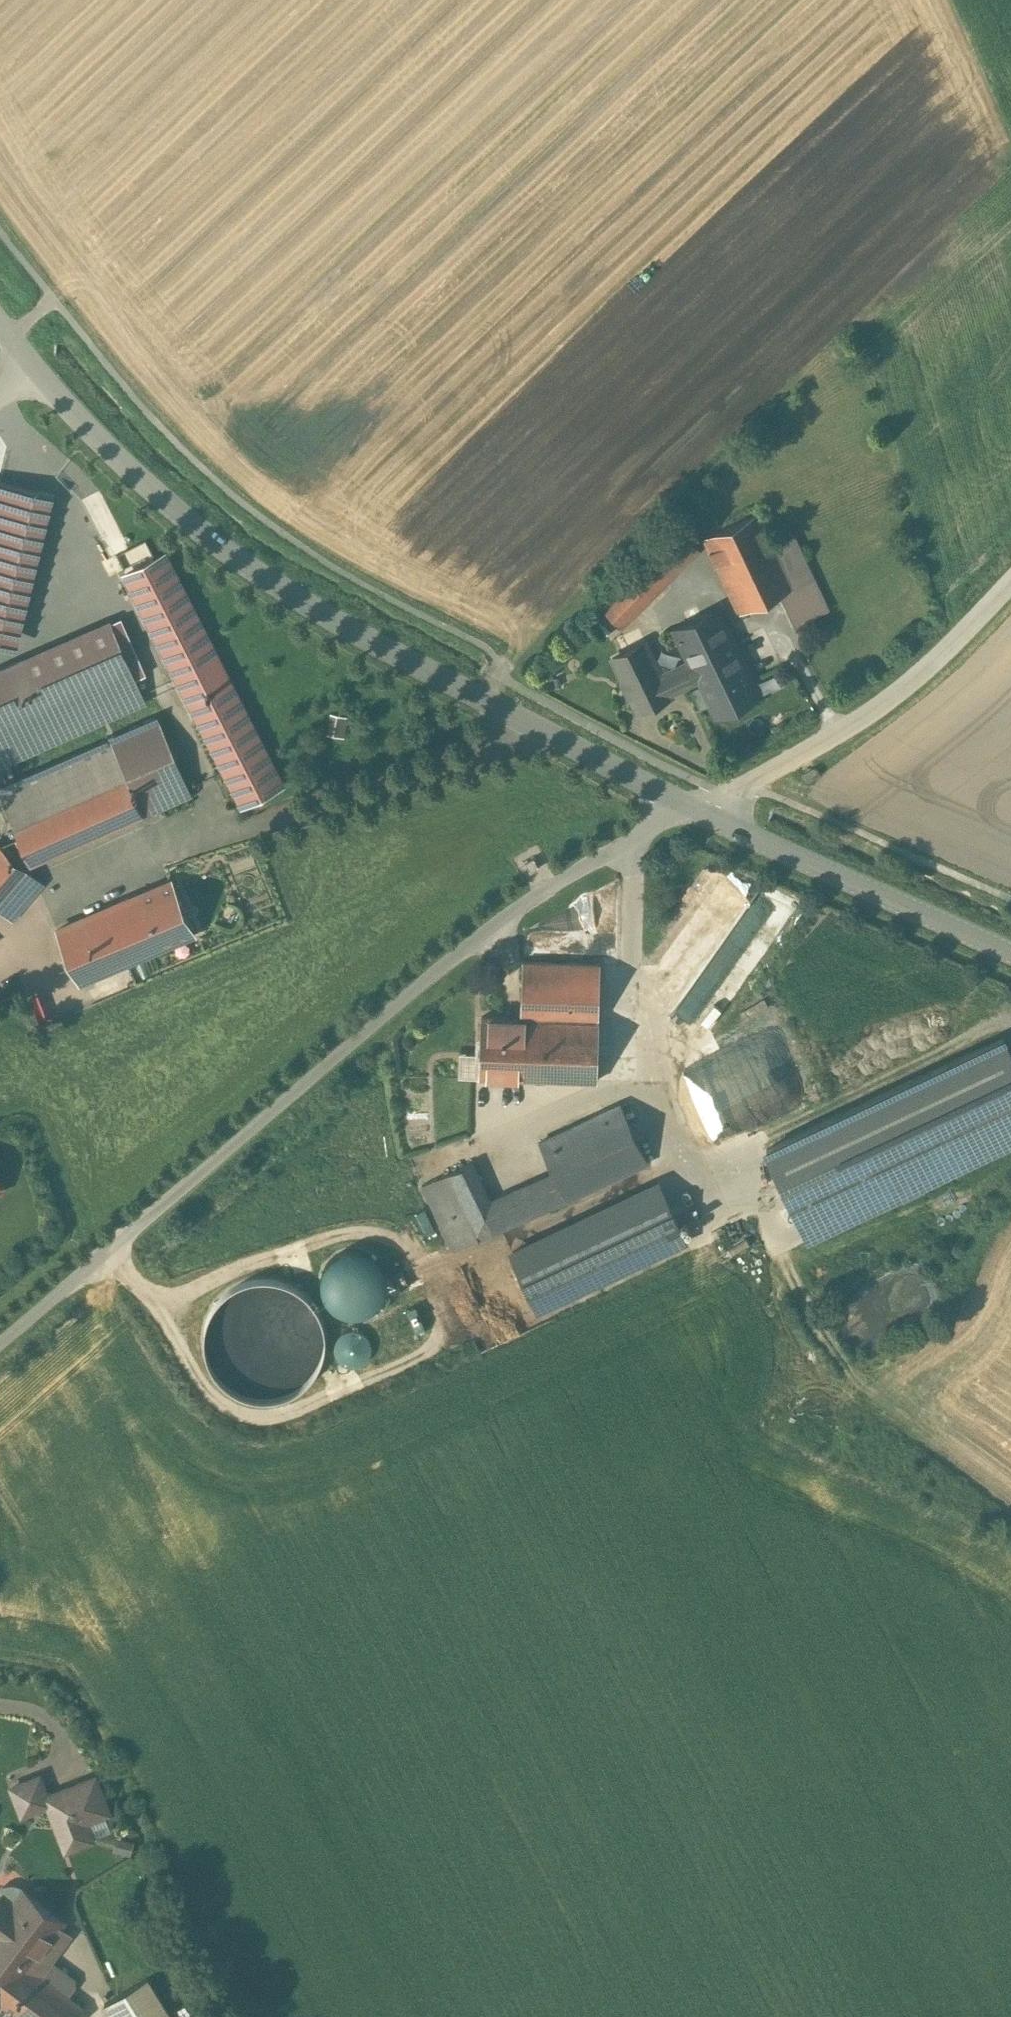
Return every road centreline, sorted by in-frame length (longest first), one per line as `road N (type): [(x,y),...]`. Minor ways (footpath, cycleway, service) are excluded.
road 1 (unclassified): [(693,806),(473,938),(0,1344)]
road 2 (tertiary): [(693,806),(271,579),(142,479),(30,361)]
road 3 (unclassified): [(693,806),(766,774),(895,694),(1010,581)]
road 4 (tertiary): [(1010,951),(693,806)]

